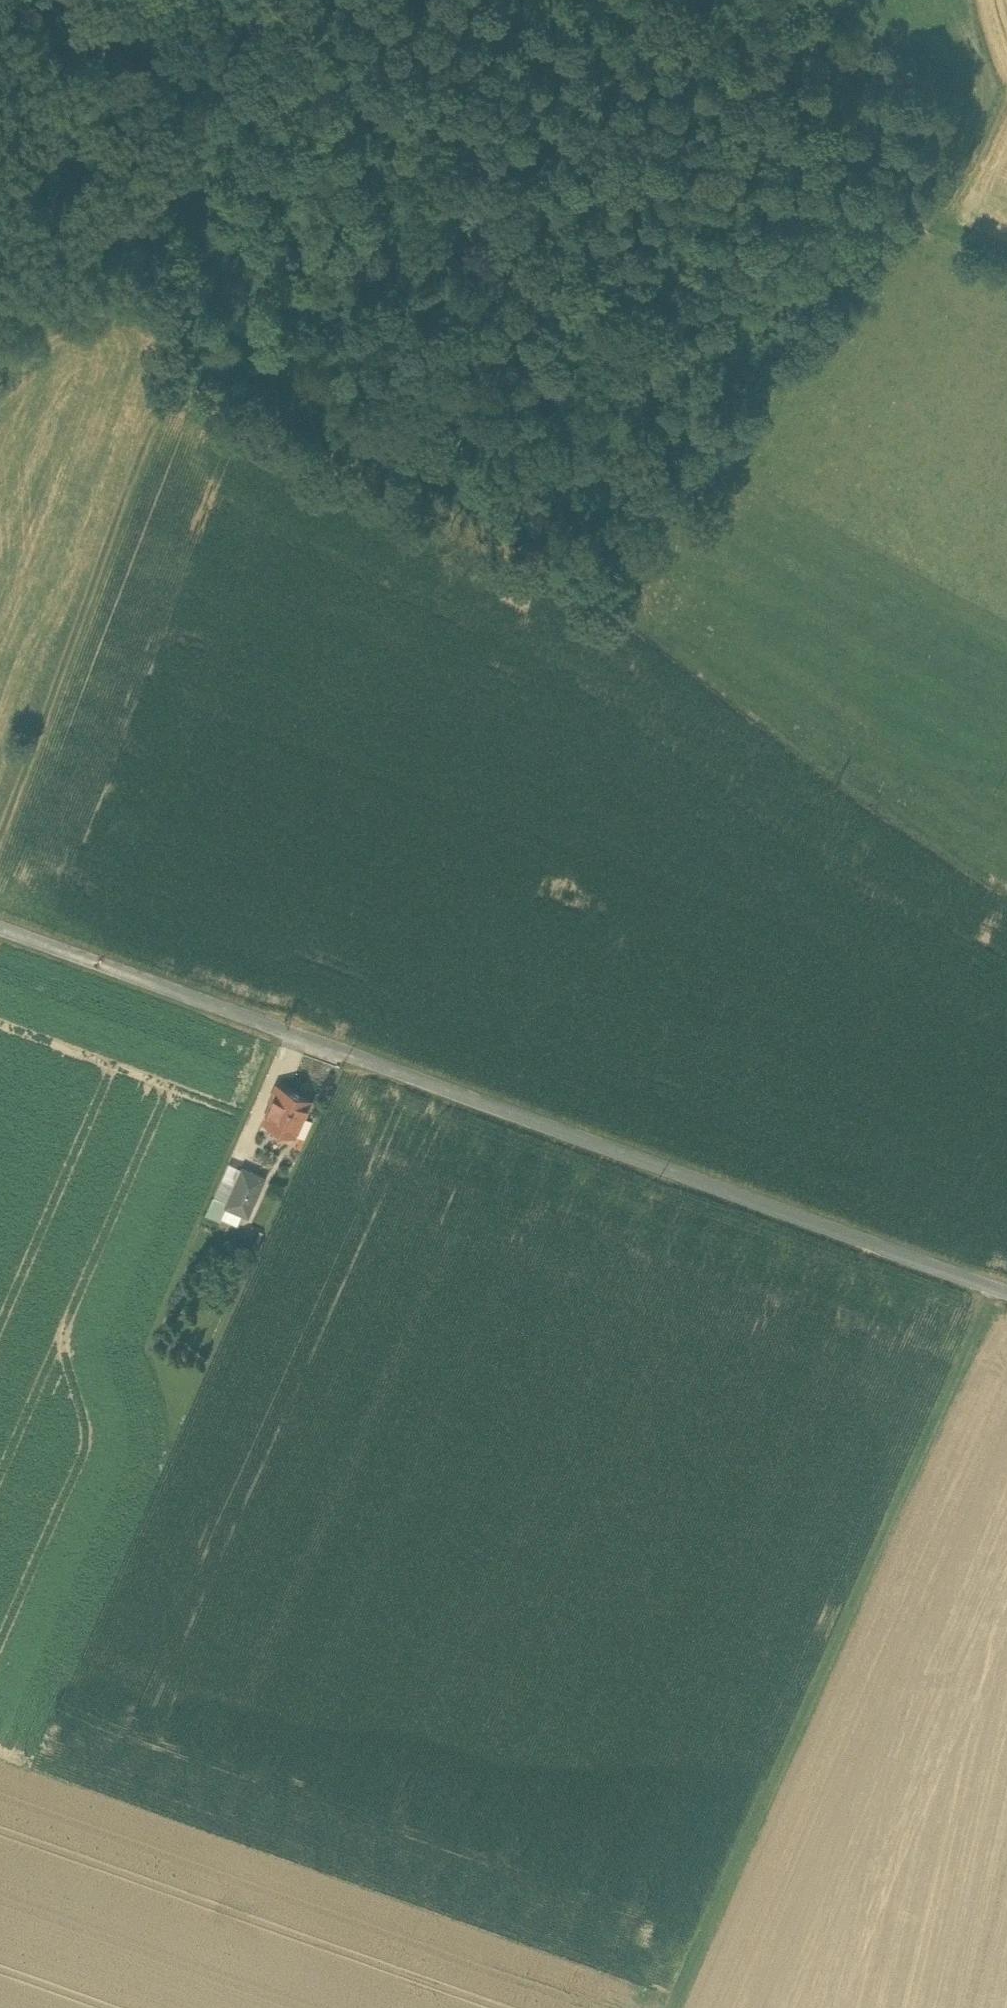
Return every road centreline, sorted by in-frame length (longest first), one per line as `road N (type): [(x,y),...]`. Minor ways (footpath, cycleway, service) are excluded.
road 1 (unclassified): [(0,927),(1006,1289)]
road 2 (track): [(996,1285),(678,2007)]

